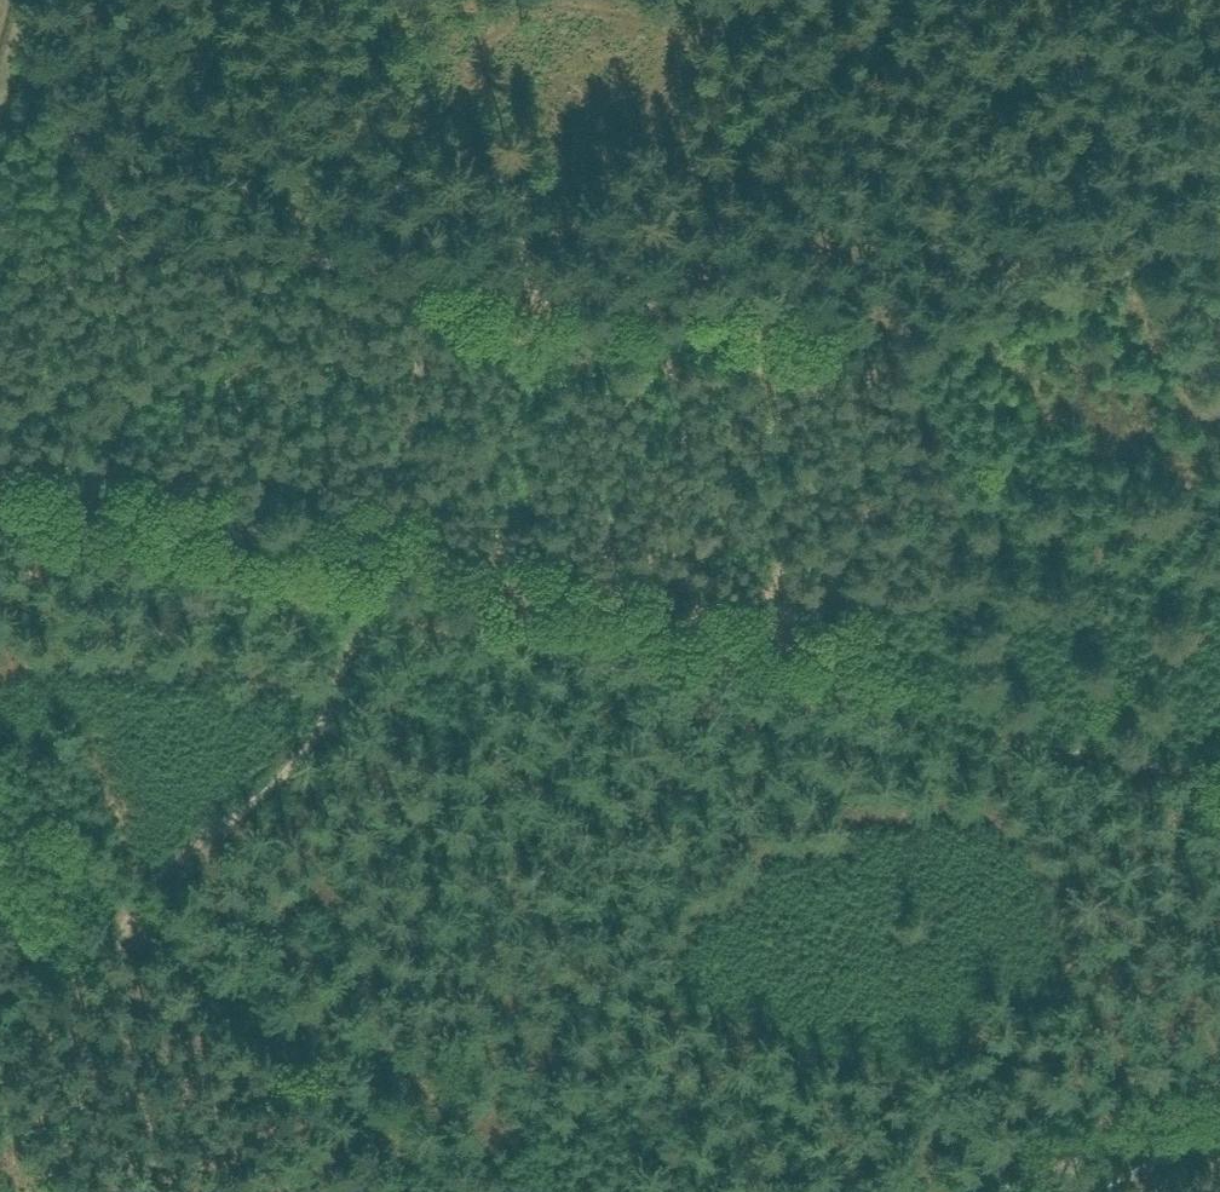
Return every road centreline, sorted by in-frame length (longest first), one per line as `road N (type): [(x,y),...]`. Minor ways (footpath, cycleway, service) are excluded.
road 1 (track): [(0,997),(297,816),(361,742),(428,492),(453,267),(944,322),(1068,304),(1219,242)]
road 2 (track): [(0,525),(218,568),(297,547),(330,558),(360,613),(395,626),(578,653),(659,628),(680,631),(707,662),(747,685),(1004,735),(1051,752),(1083,748),(1219,776)]
road 3 (track): [(455,1191),(0,797)]
road 4 (track): [(453,267),(160,253),(125,220),(78,132),(76,91),(136,0)]
road 5 (track): [(1219,1101),(1031,1191)]

